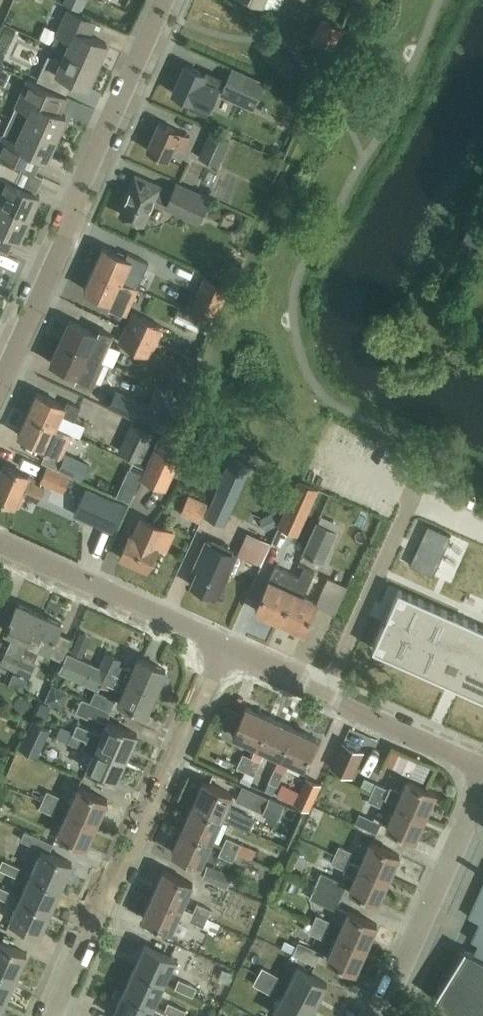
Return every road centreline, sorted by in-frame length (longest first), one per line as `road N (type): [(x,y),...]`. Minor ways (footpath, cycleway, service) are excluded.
road 1 (residential): [(0,388),(68,238),(78,187),(164,0)]
road 2 (residential): [(52,1015),(227,645)]
road 3 (unclassified): [(482,769),(227,645)]
road 4 (unclassified): [(374,1015),(482,787)]
road 5 (unclassified): [(227,645),(0,544)]

